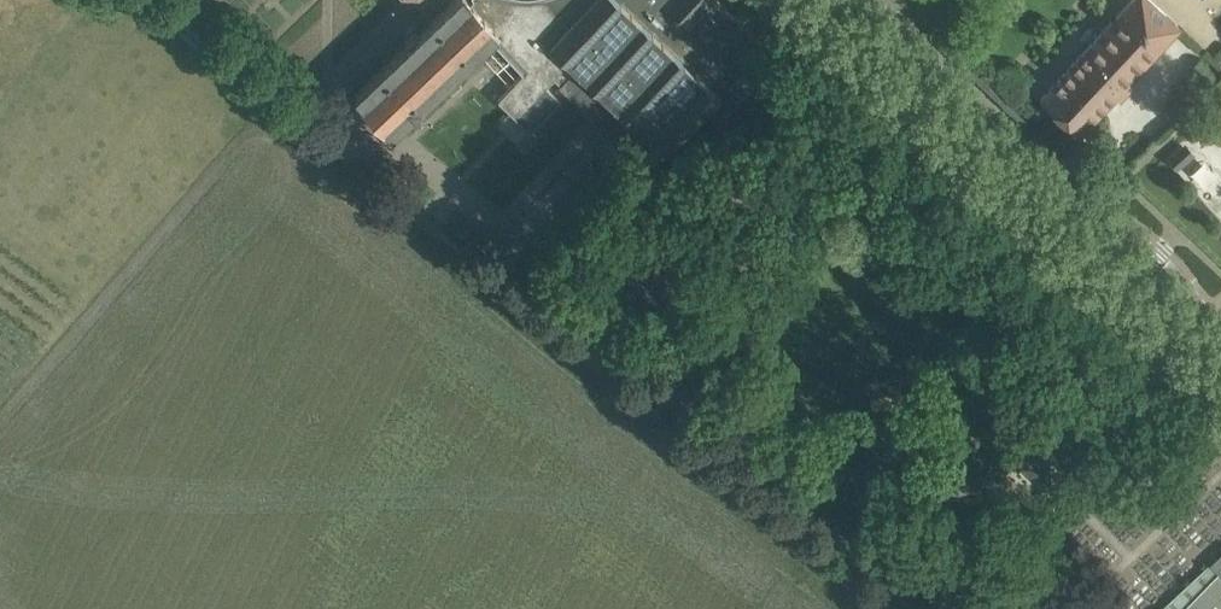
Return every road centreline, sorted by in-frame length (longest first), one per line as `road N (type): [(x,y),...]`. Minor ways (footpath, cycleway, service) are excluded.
road 1 (tertiary): [(1220,346),(887,26)]
road 2 (track): [(146,0),(303,134),(364,152)]

